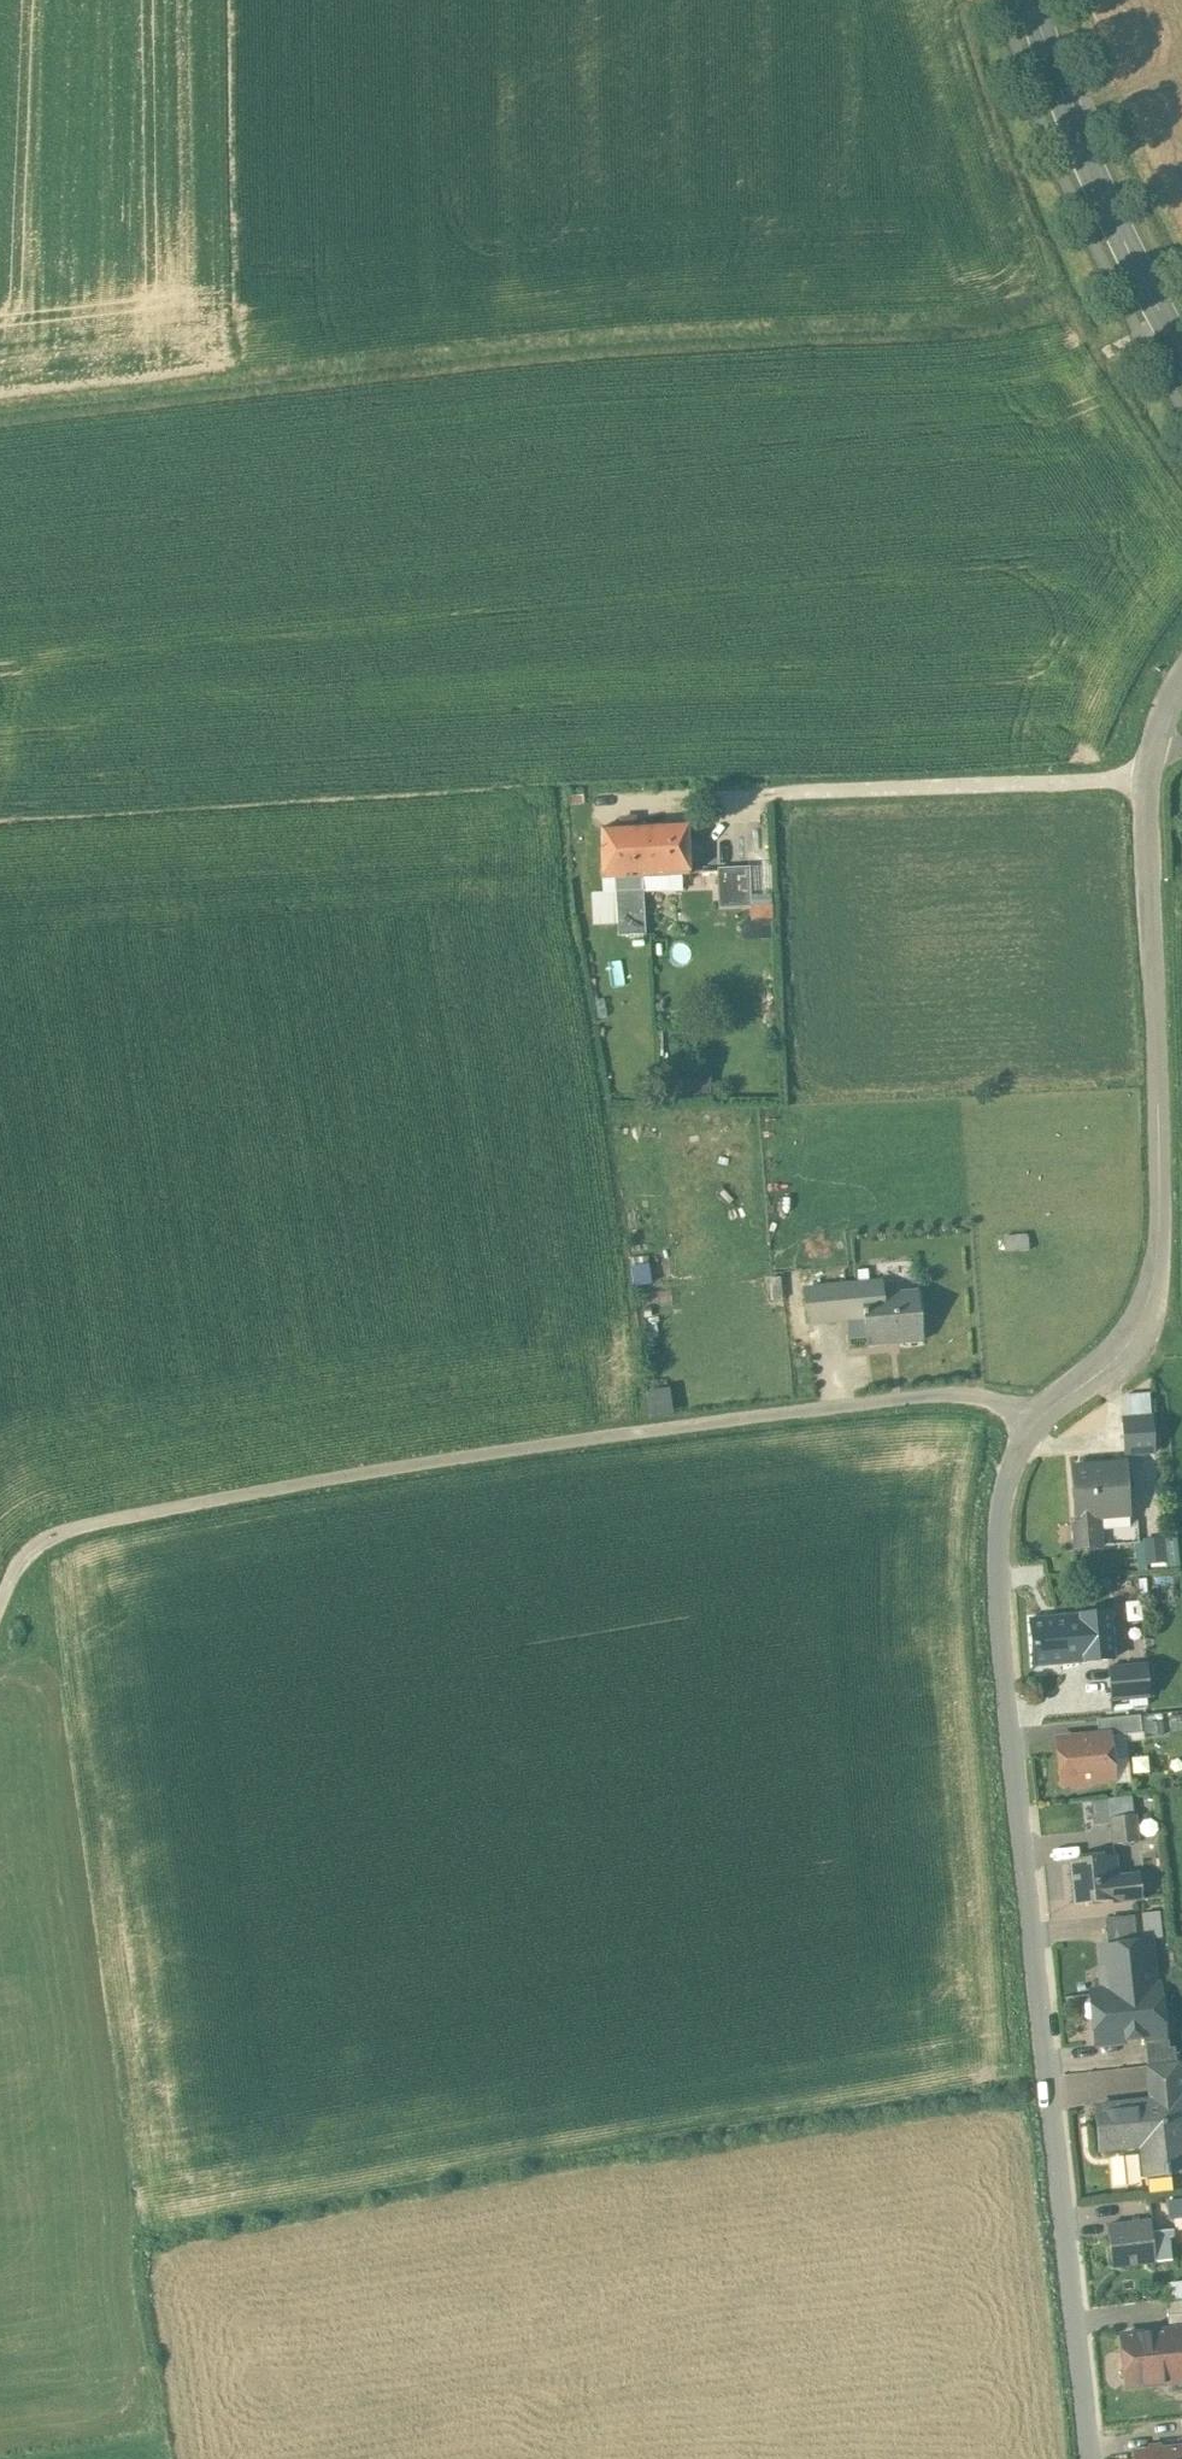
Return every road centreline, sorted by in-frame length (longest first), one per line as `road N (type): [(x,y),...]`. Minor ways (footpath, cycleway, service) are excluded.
road 1 (unclassified): [(1038,1418),(1023,1407),(956,1395),(894,1401),(69,1520),(29,1554),(0,1612)]
road 2 (residential): [(1090,2458),(999,1531),(1007,1475),(1038,1418)]
road 3 (residential): [(1038,1418),(1123,1352),(1147,1310),(1166,1236),(1144,785),(1181,680)]
road 4 (secondary): [(1029,0),(1047,71),(1147,300),(1181,358)]

